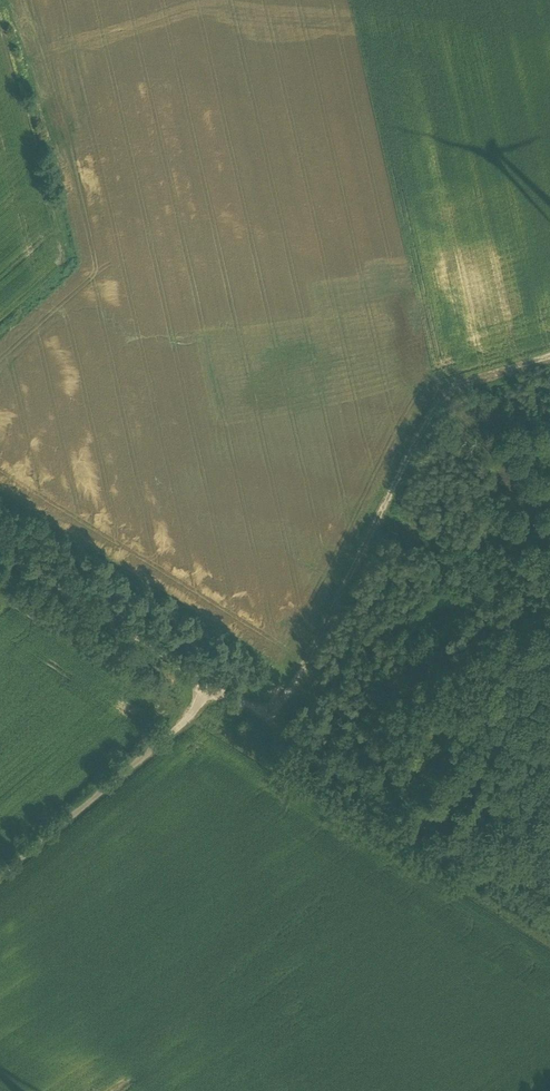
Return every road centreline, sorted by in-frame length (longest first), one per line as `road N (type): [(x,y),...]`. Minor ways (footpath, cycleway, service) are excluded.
road 1 (unclassified): [(200,708),(200,684),(190,667),(0,549)]
road 2 (unclassified): [(200,708),(0,876)]

